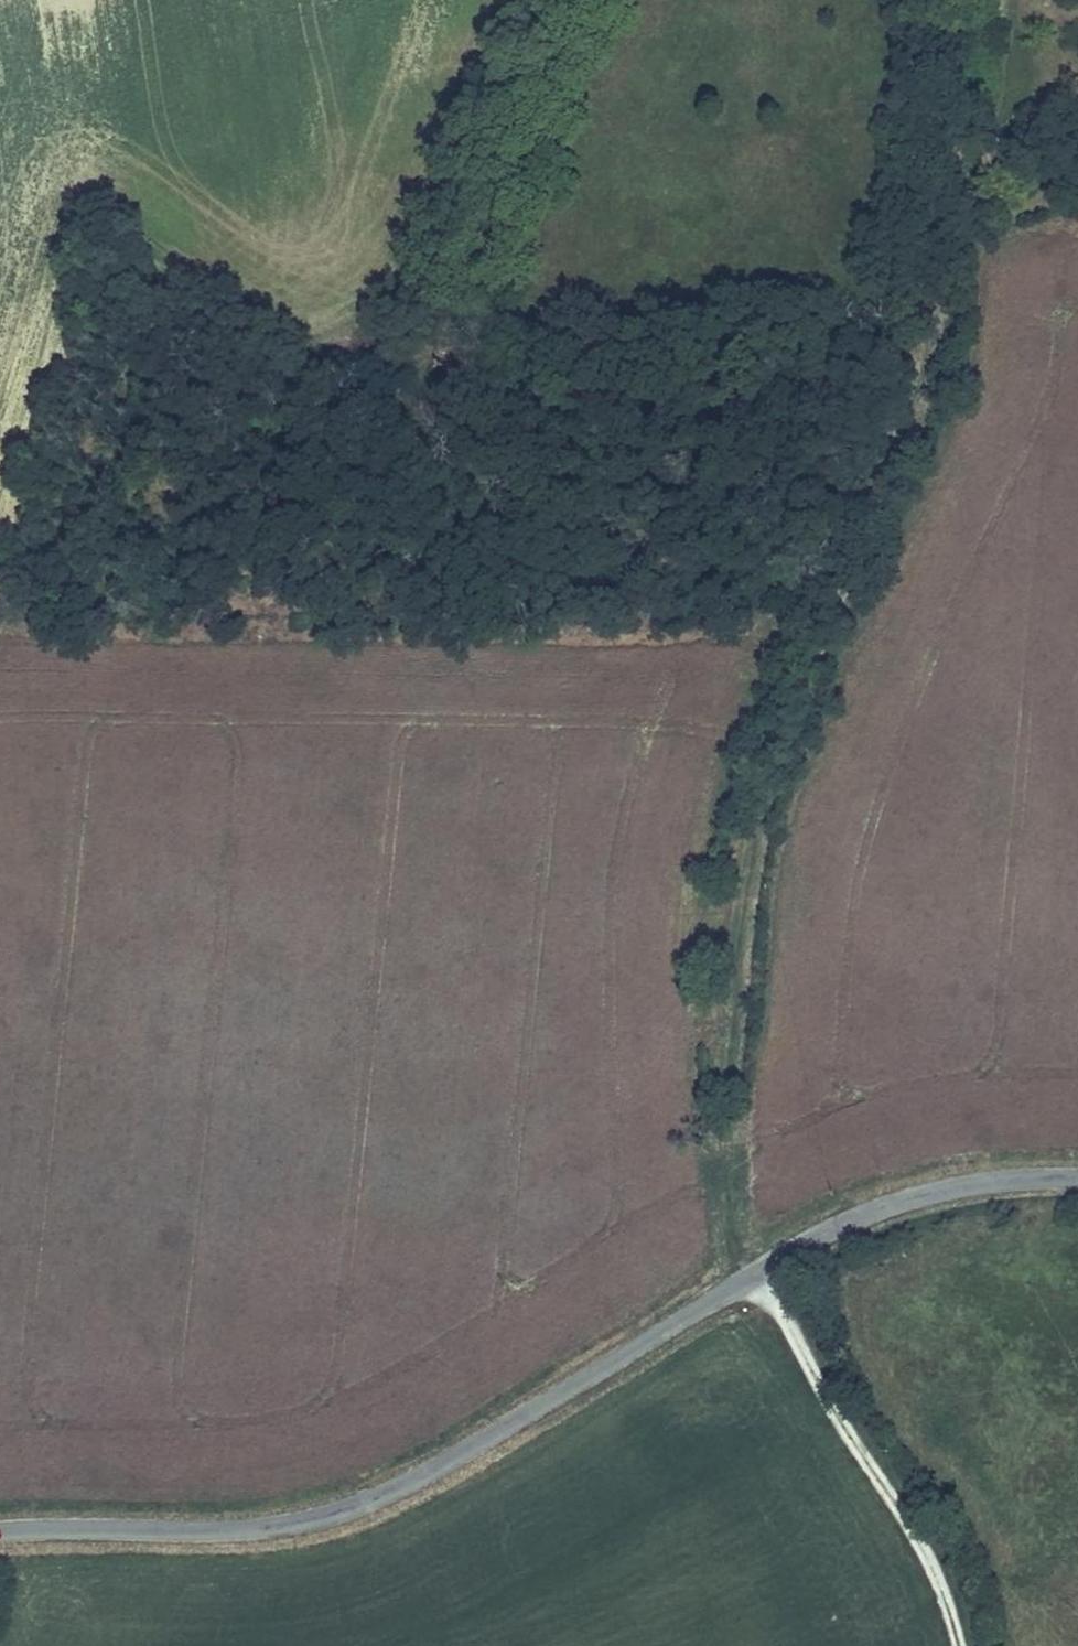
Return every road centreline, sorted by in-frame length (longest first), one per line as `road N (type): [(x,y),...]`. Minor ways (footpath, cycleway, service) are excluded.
road 1 (tertiary): [(1077,1179),(944,1188),(875,1208),(758,1269),(432,1472),(315,1522),(264,1532),(0,1531)]

